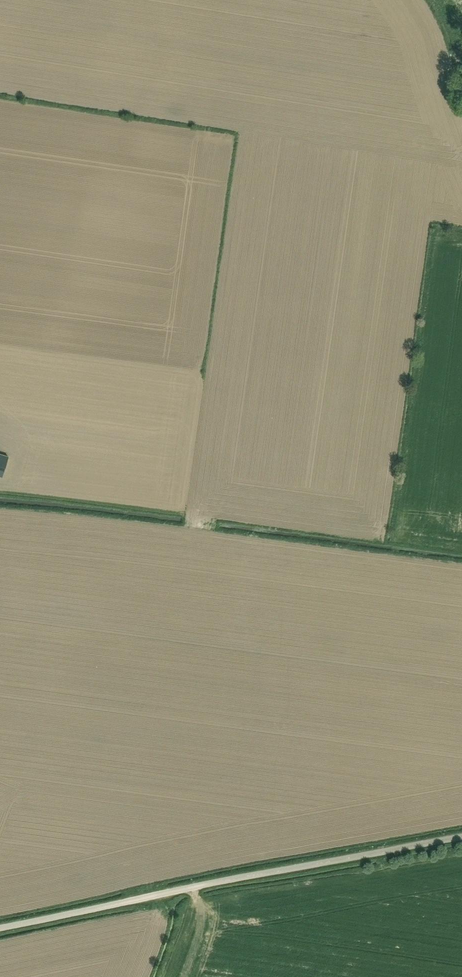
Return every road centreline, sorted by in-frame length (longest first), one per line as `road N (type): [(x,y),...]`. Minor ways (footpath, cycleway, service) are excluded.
road 1 (tertiary): [(0,929),(461,836)]

